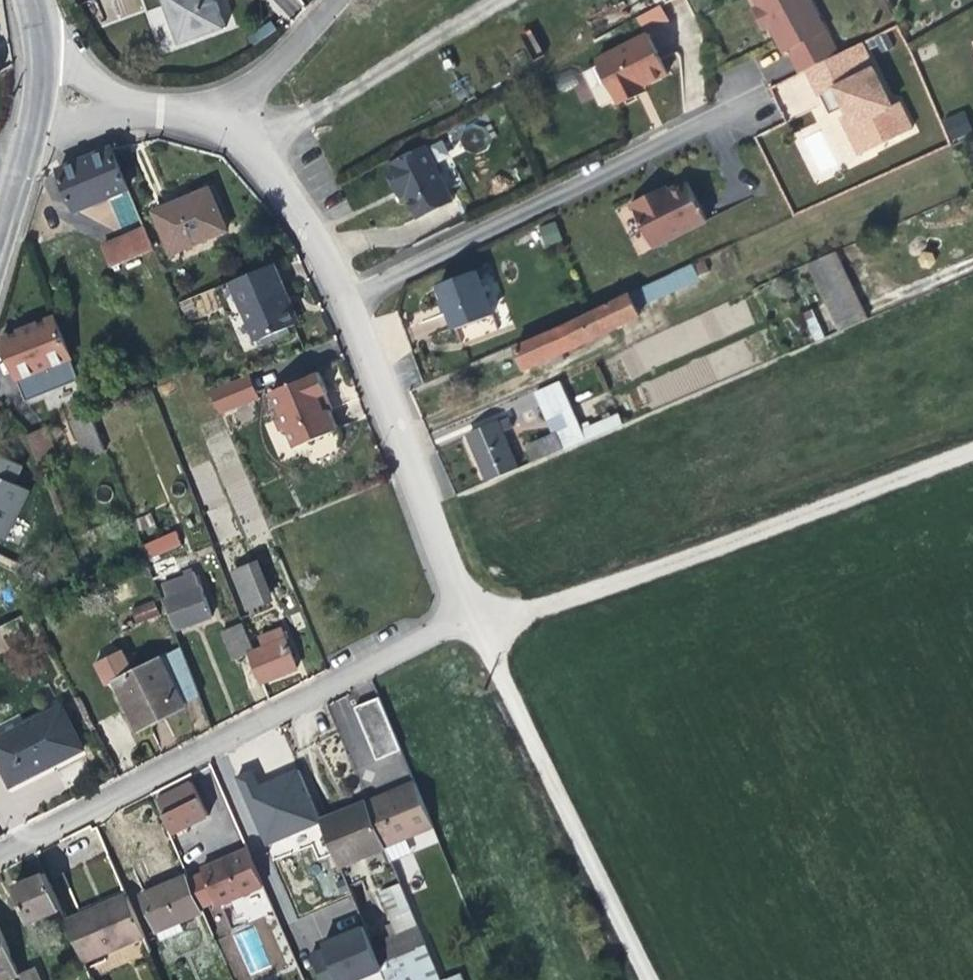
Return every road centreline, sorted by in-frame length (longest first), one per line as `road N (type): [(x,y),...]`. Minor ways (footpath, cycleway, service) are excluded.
road 1 (track): [(467,612),(526,618),(972,447)]
road 2 (residential): [(0,849),(467,612)]
road 3 (residential): [(354,295),(560,206),(747,111)]
road 4 (track): [(467,612),(645,979)]
road 5 (residential): [(354,295),(467,612)]
road 6 (residential): [(212,120),(265,174),(354,295)]
road 7 (residential): [(212,120),(279,73),(345,0)]

